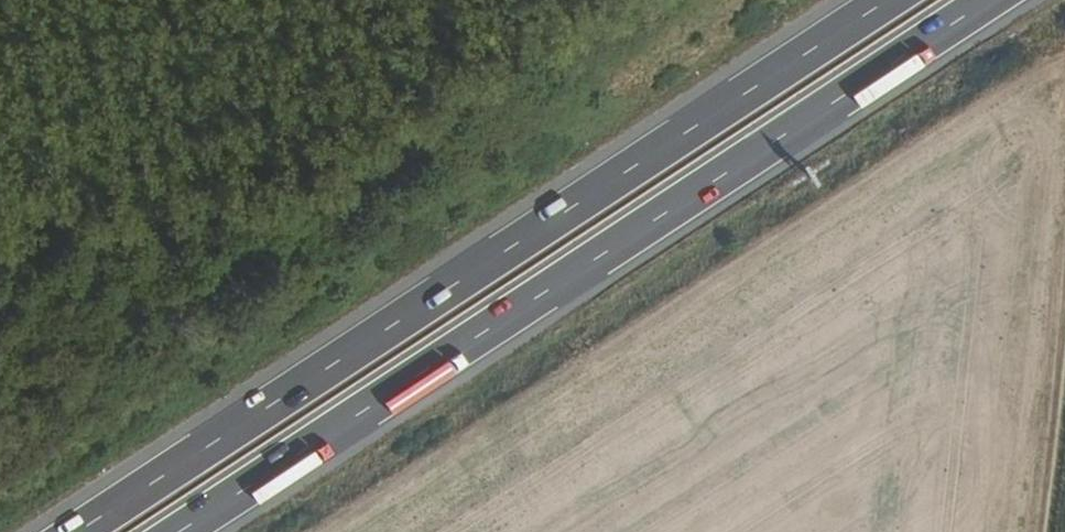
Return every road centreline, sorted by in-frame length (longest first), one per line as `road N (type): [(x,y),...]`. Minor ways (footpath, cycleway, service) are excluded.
road 1 (trunk): [(171,531),(979,0)]
road 2 (trunk): [(872,0),(67,531)]
road 3 (track): [(1064,362),(1044,531)]

